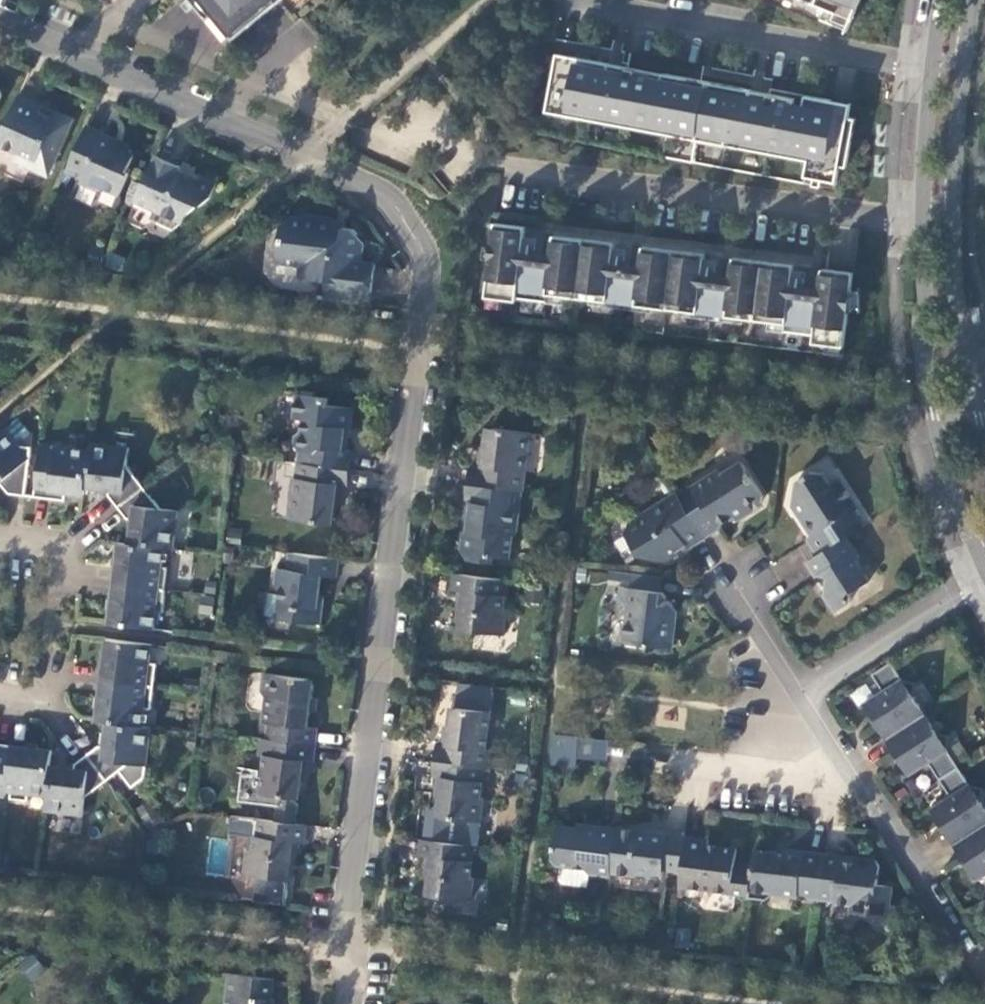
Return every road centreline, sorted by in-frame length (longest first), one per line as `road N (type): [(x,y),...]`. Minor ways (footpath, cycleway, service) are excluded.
road 1 (residential): [(0,24),(377,191),(418,242),(426,267),(341,1003)]
road 2 (tertiary): [(940,0),(923,224),(929,412),(984,566)]
road 3 (tertiary): [(984,451),(952,231),(972,0)]

